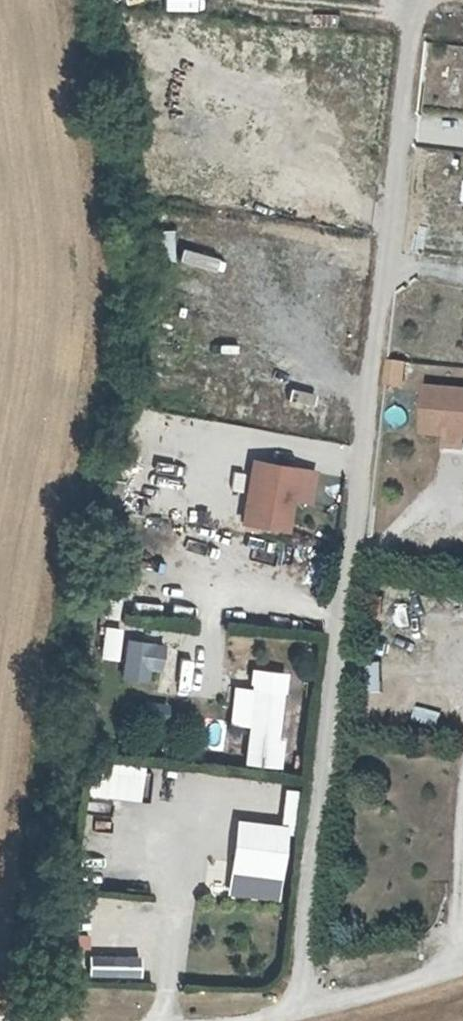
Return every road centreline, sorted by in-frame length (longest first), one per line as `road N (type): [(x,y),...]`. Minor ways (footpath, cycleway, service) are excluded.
road 1 (unclassified): [(259,1020),(462,966)]

